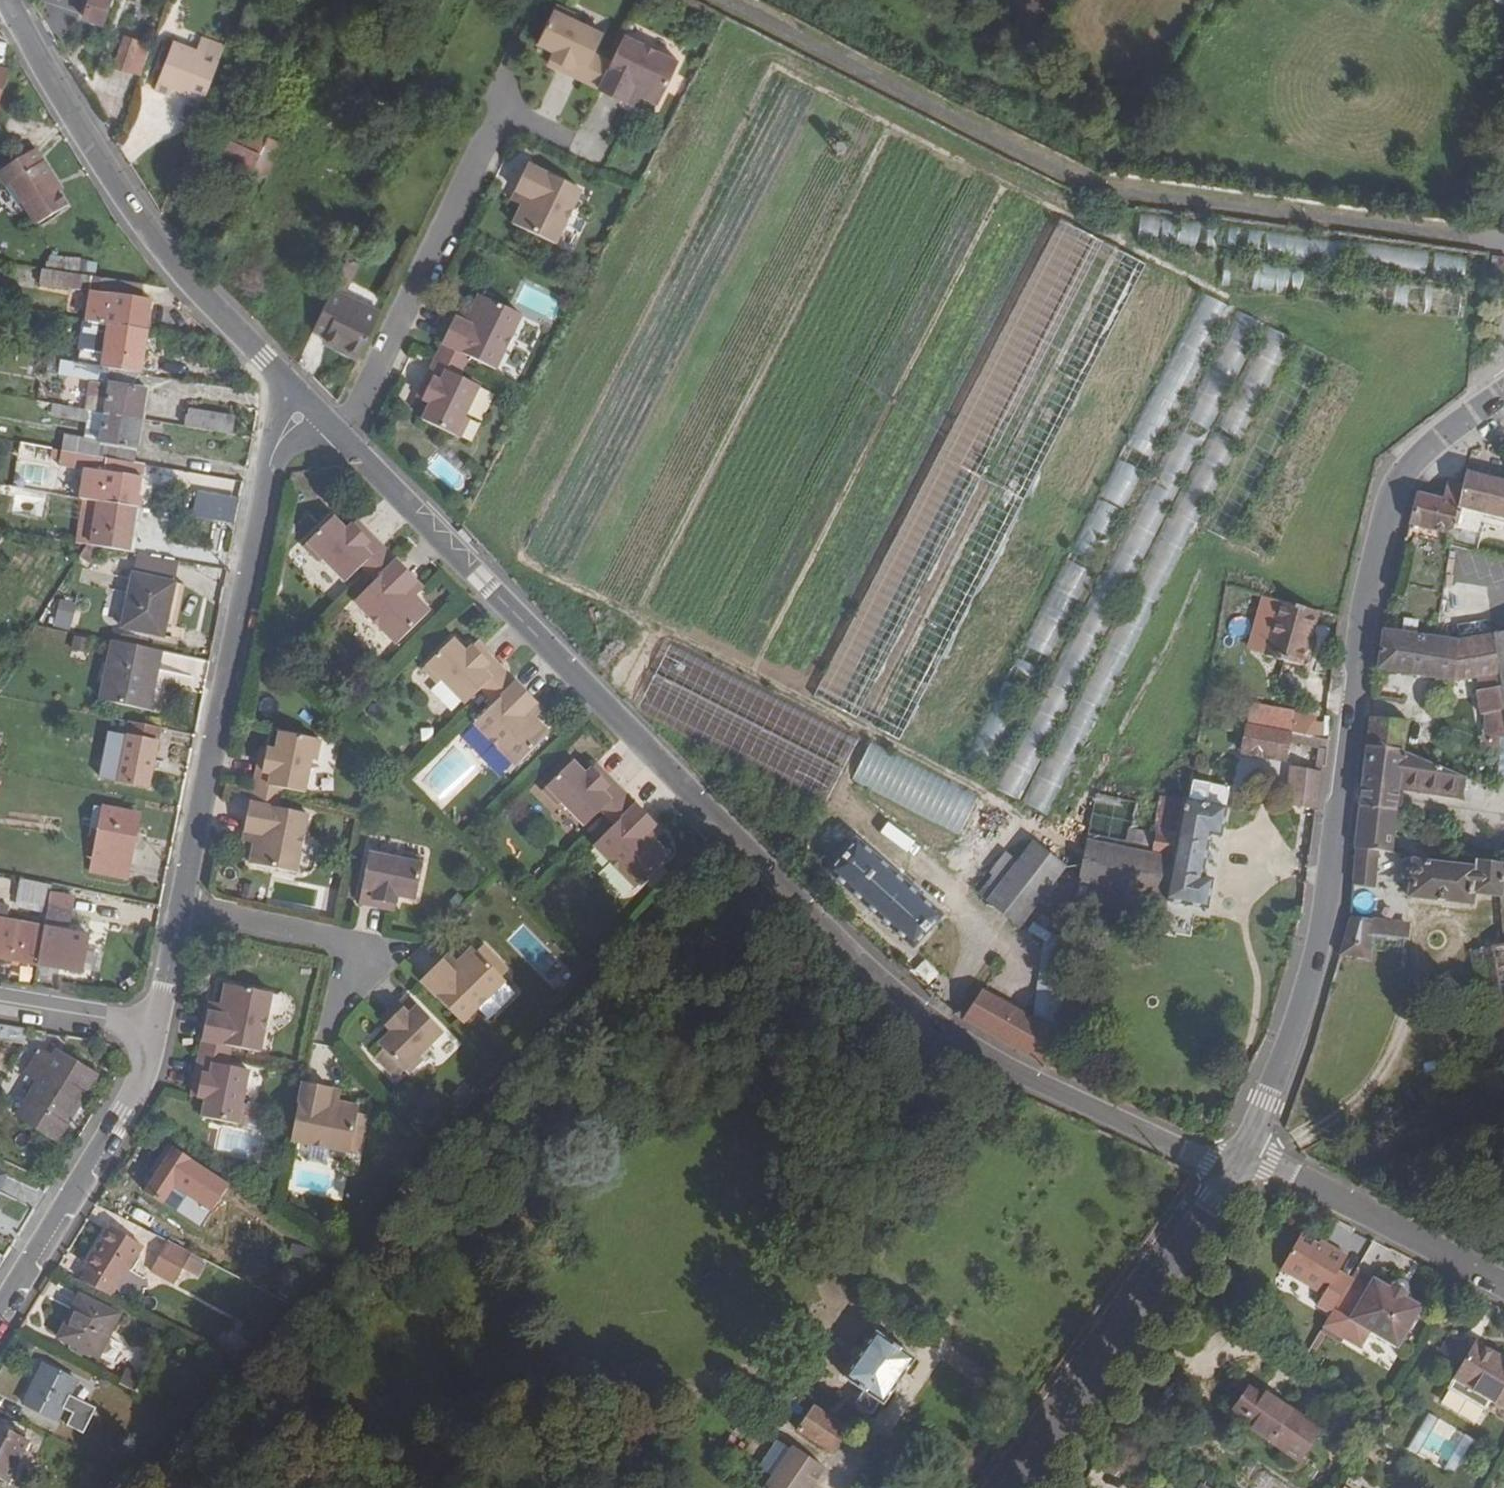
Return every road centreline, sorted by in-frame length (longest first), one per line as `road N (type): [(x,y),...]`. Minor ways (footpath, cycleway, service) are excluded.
road 1 (residential): [(1237,1162),(1211,1159),(951,1038),(823,922),(341,435)]
road 2 (tertiary): [(1503,391),(1426,441),(1394,488),(1365,604),(1327,876),(1295,1020),(1237,1162)]
road 3 (residential): [(178,913),(272,466),(307,402)]
road 4 (residential): [(307,402),(169,257),(17,15)]
road 5 (residential): [(341,435),(496,105),(560,136)]
road 6 (tertiary): [(1237,1162),(1006,1487)]
road 7 (residential): [(0,1313),(122,1116),(151,1031)]
road 8 (residential): [(1237,1162),(1273,1165),(1503,1291)]
road 9 (residential): [(374,952),(178,913)]
road 10 (residential): [(0,1006),(151,1031)]
road 11 (residential): [(151,1031),(178,913)]

